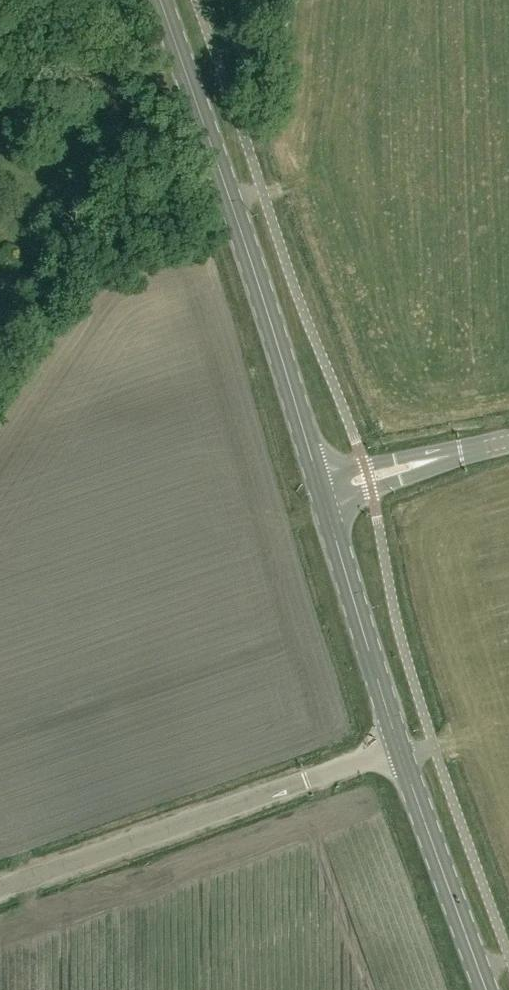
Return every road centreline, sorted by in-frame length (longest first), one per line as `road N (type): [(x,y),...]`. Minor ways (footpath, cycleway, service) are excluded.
road 1 (secondary): [(322,489),(160,0)]
road 2 (unclassified): [(0,889),(400,748)]
road 3 (secondary): [(400,748),(322,489)]
road 4 (secondary): [(486,989),(400,748)]
road 5 (unclassified): [(322,489),(508,441)]

